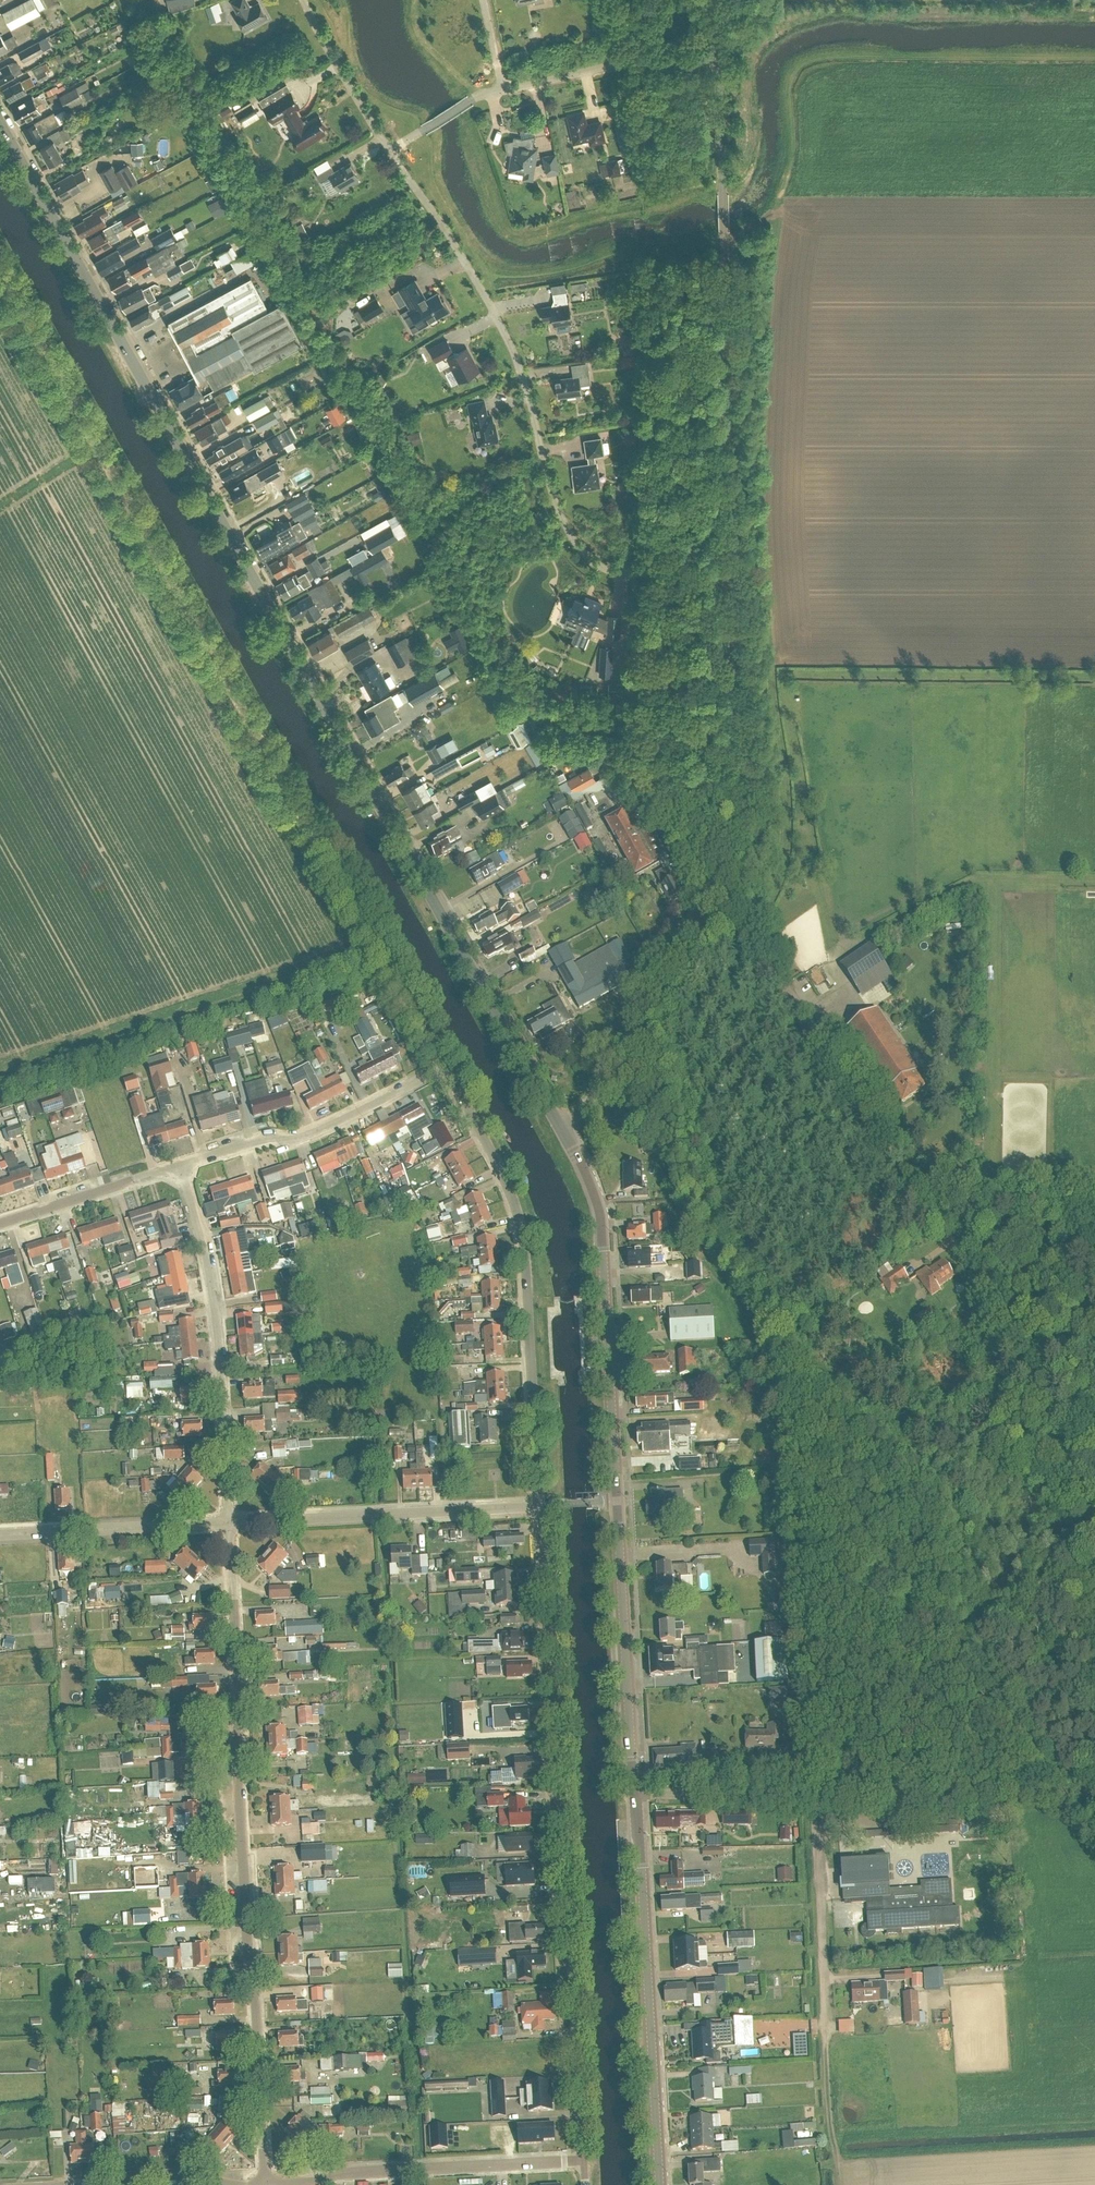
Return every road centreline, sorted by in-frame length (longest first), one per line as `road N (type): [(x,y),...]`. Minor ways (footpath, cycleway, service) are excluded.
road 1 (secondary): [(558,1125),(0,122)]
road 2 (unclassified): [(441,1067),(0,273)]
road 3 (residential): [(264,2184),(229,1522)]
road 4 (unclassified): [(583,2161),(539,1506)]
road 5 (residential): [(735,574),(620,572),(578,545),(557,507),(498,319),(388,151)]
road 6 (unclassified): [(735,574),(718,56)]
road 7 (unclassified): [(539,1506),(521,1227),(505,1182),(441,1067)]
road 8 (unclassified): [(1094,1795),(637,1796)]
road 9 (secondary): [(659,2184),(637,1796)]
road 10 (secondary): [(618,1502),(602,1228),(558,1125)]
road 11 (residential): [(229,1522),(216,1326),(181,1166)]
road 12 (unclassified): [(711,896),(750,810),(735,574)]
road 13 (residential): [(229,1522),(539,1506)]
road 14 (unclassified): [(583,2161),(341,2174),(284,2184)]
road 15 (secondary): [(637,1796),(618,1502)]
road 16 (track): [(860,1099),(1017,1336)]
road 17 (residential): [(181,1166),(272,1138),(297,1140),(441,1067)]
road 18 (unclassified): [(558,1125),(592,1096),(711,896)]
road 19 (unclassified): [(711,896),(738,921),(860,1099)]
road 20 (residential): [(0,1534),(229,1522)]
road 21 (residential): [(503,89),(642,58),(718,56)]
road 22 (residential): [(0,1222),(181,1166)]
road 23 (unclassified): [(233,2184),(46,2184)]
road 24 (residential): [(388,151),(302,0)]
road 25 (track): [(1017,1336),(1094,1453)]
road 26 (residential): [(388,151),(503,89)]

